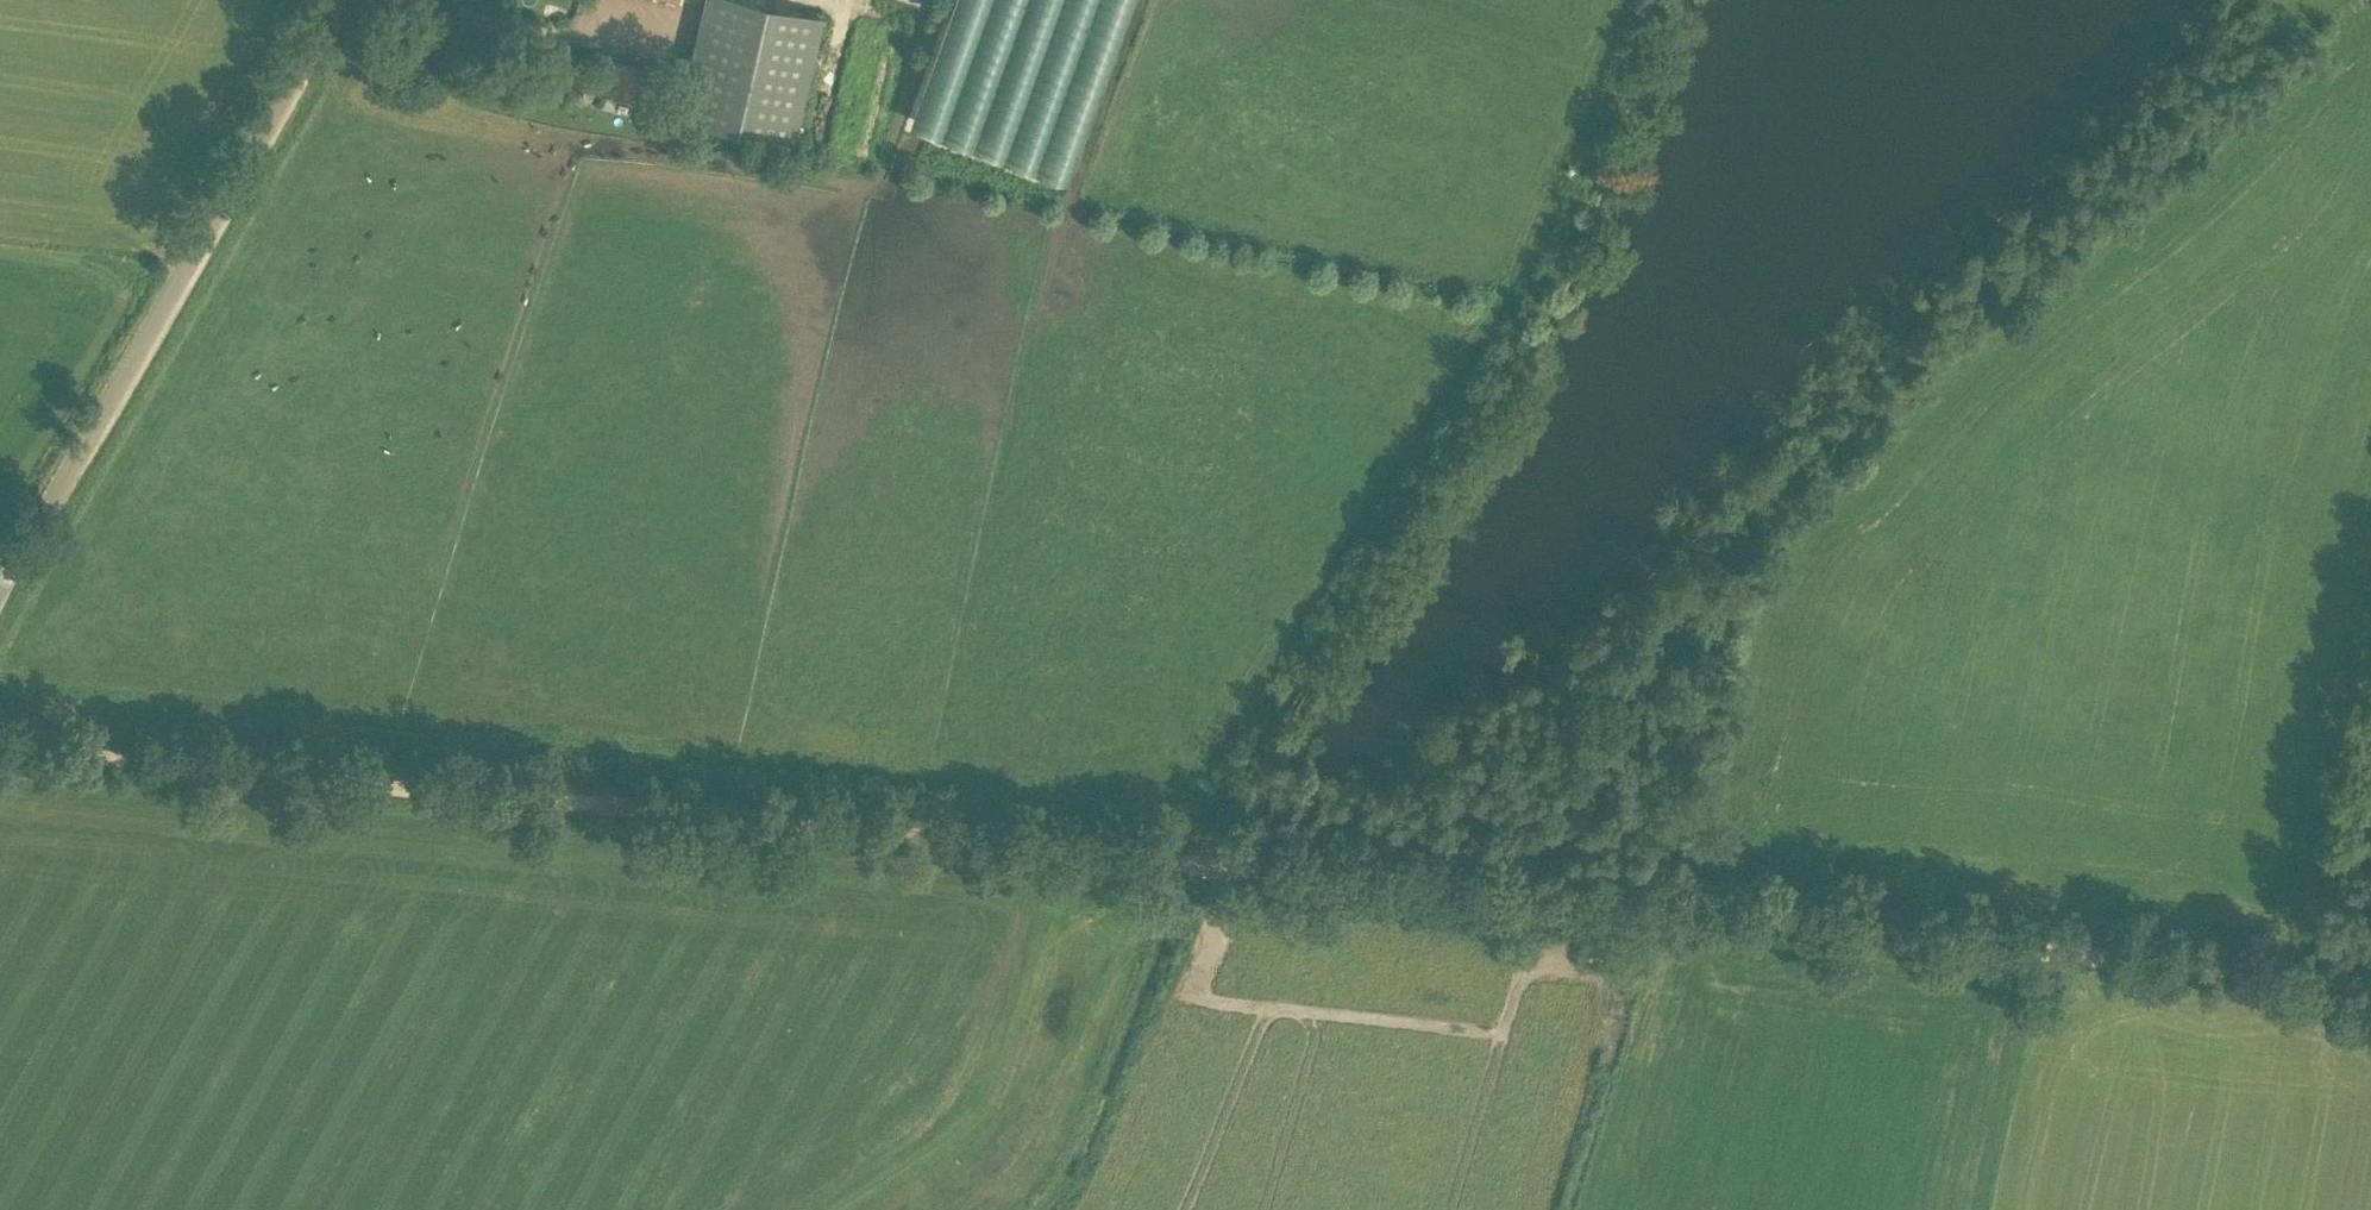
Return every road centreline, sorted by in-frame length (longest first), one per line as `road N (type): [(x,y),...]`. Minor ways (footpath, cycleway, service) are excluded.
road 1 (track): [(2370,985),(0,758)]
road 2 (tertiary): [(0,586),(332,0)]

